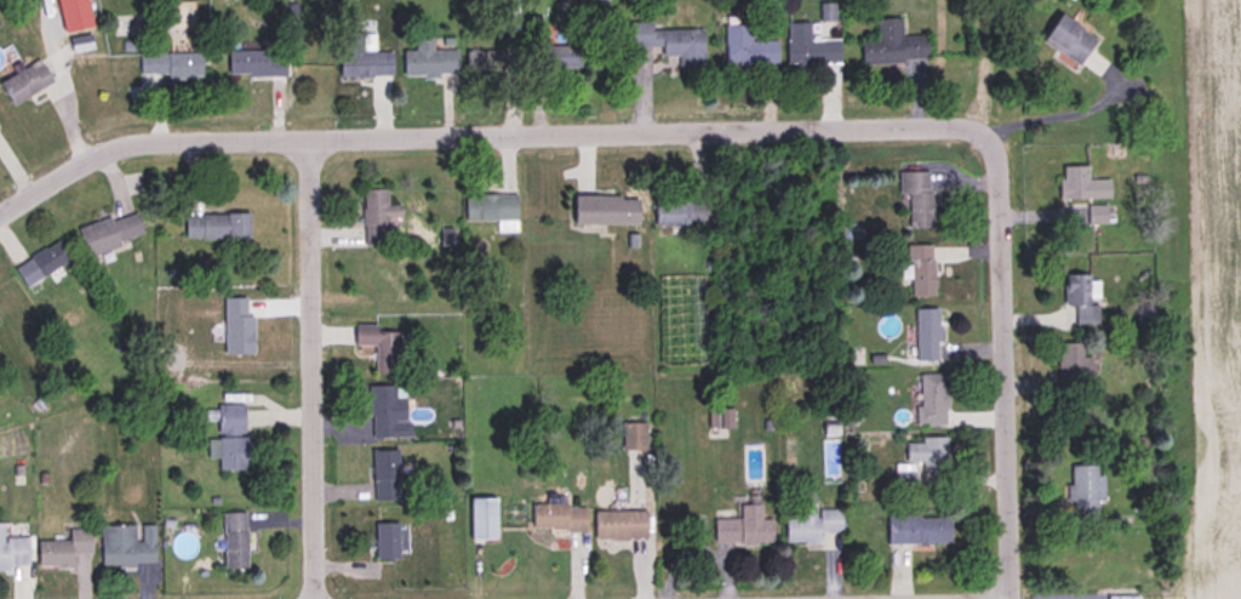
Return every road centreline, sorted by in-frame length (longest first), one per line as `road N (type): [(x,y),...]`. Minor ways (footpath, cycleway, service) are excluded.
road 1 (residential): [(989,130),(116,142),(0,217)]
road 2 (residential): [(989,130),(1006,158),(1011,598)]
road 3 (residential): [(310,141),(315,598)]

